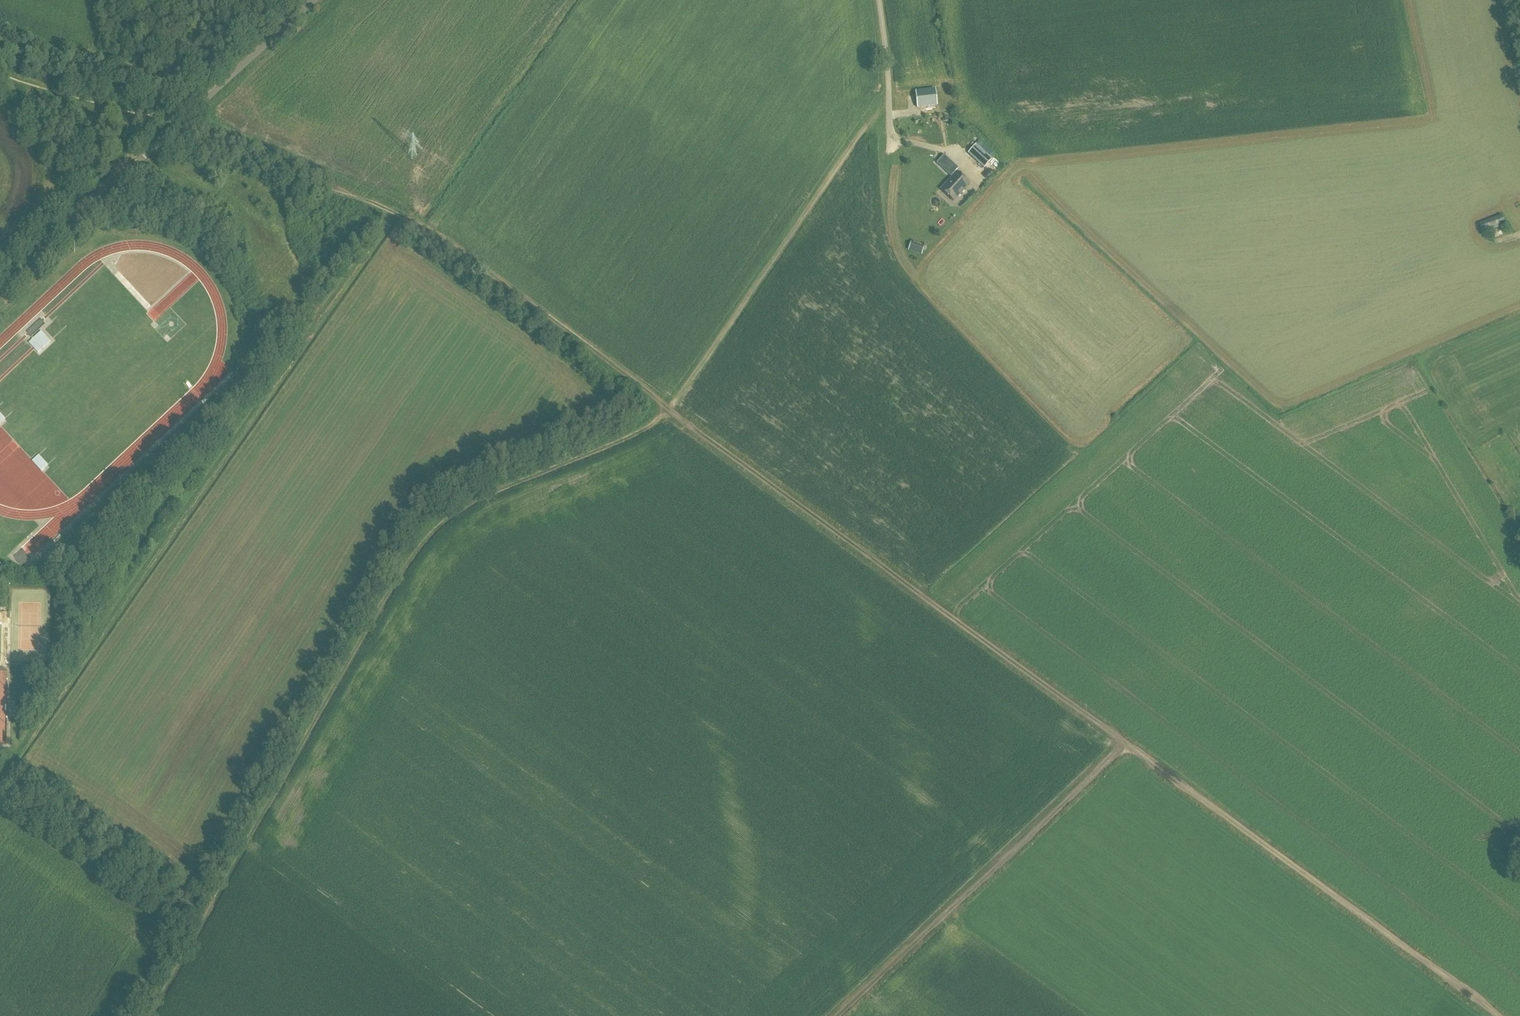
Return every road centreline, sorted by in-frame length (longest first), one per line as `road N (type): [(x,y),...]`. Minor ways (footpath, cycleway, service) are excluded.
road 1 (track): [(1498,1015),(678,408)]
road 2 (track): [(150,1015),(435,517),(678,408)]
road 3 (track): [(678,408),(419,223),(173,121)]
road 4 (unclassified): [(0,286),(308,0)]
road 5 (track): [(1125,745),(842,1015)]
road 6 (track): [(678,408),(885,105)]
road 7 (unclassified): [(884,148),(874,0)]

